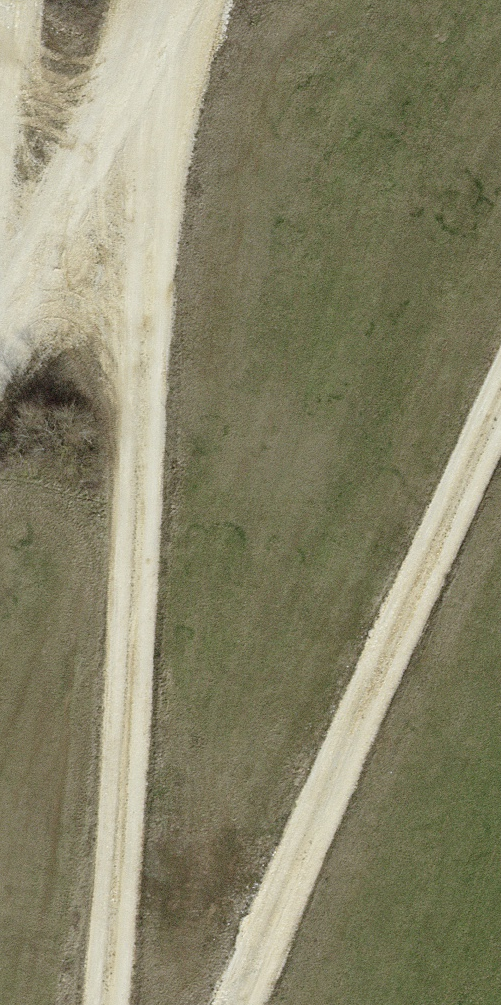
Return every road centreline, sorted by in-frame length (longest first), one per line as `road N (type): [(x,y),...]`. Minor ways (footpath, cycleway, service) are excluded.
road 1 (track): [(184,0),(138,304),(121,822),(103,1004)]
road 2 (track): [(241,1004),(500,397)]
road 3 (track): [(0,322),(165,0)]

